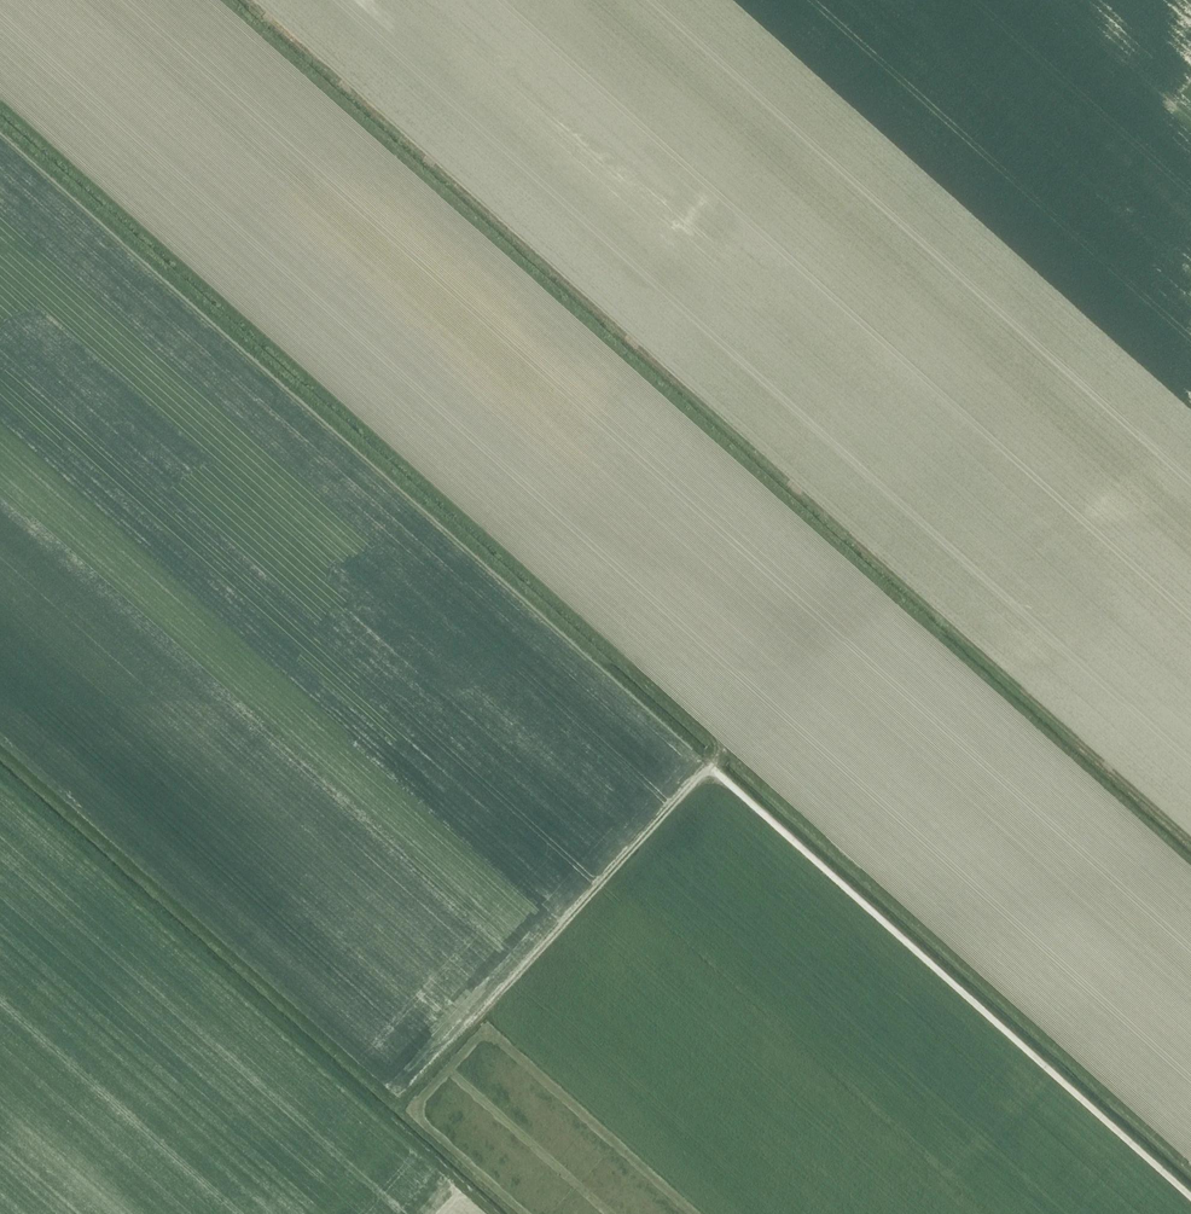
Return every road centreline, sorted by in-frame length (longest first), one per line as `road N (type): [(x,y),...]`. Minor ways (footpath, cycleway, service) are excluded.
road 1 (track): [(1190,1196),(715,771),(678,799),(505,989)]
road 2 (track): [(57,1064),(226,1213)]

